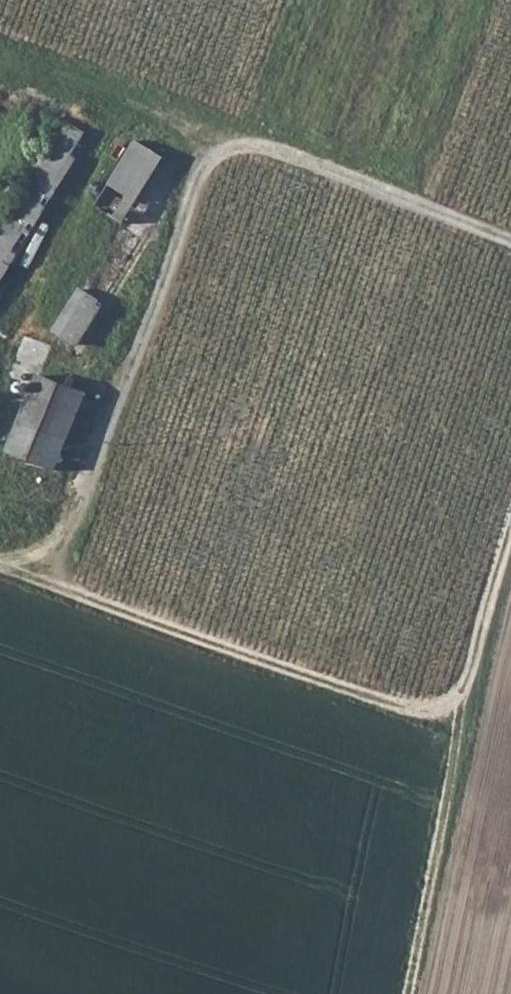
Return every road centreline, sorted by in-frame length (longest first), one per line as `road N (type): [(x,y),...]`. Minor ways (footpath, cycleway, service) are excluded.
road 1 (track): [(5,92),(36,84),(510,242)]
road 2 (track): [(229,148),(197,173),(163,289),(68,524),(24,575)]
road 3 (track): [(0,568),(387,706),(448,705)]
road 4 (track): [(408,993),(453,751),(448,705)]
road 5 (track): [(448,705),(474,667),(510,535)]

